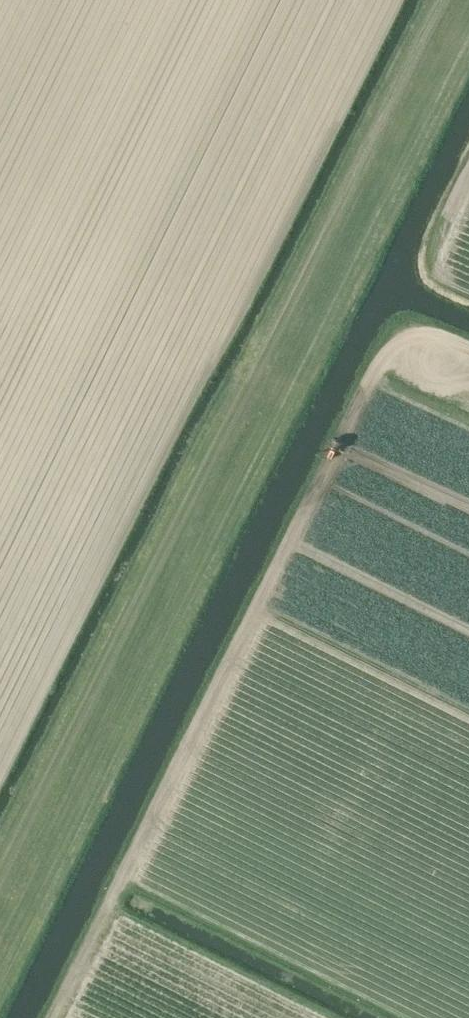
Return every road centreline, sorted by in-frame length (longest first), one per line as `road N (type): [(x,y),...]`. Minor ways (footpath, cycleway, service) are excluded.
road 1 (track): [(0,969),(468,42)]
road 2 (track): [(53,1017),(389,346),(430,334),(468,352)]

